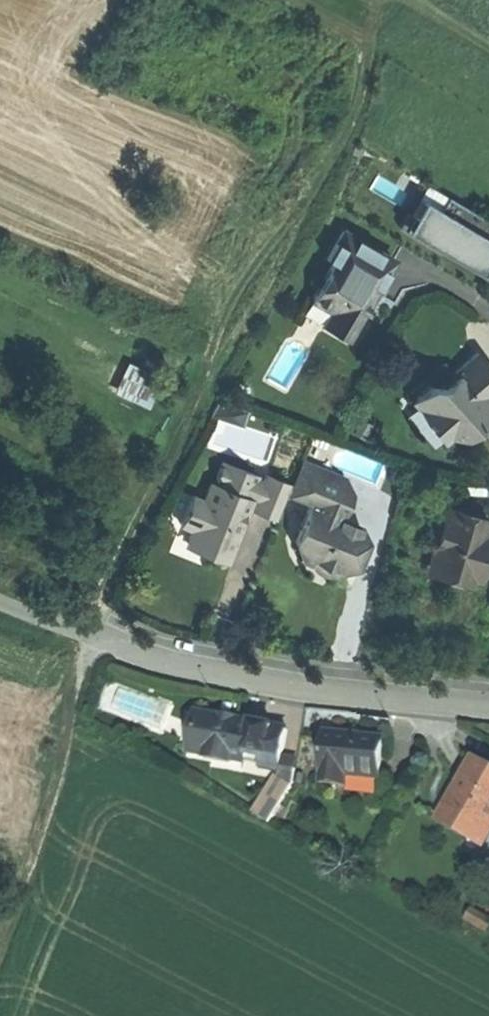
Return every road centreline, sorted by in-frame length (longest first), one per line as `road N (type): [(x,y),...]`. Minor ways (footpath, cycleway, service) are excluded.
road 1 (track): [(386,0),(333,204),(160,490),(91,635)]
road 2 (residential): [(91,635),(160,659),(313,688),(488,706)]
road 3 (track): [(91,635),(47,816),(0,944)]

